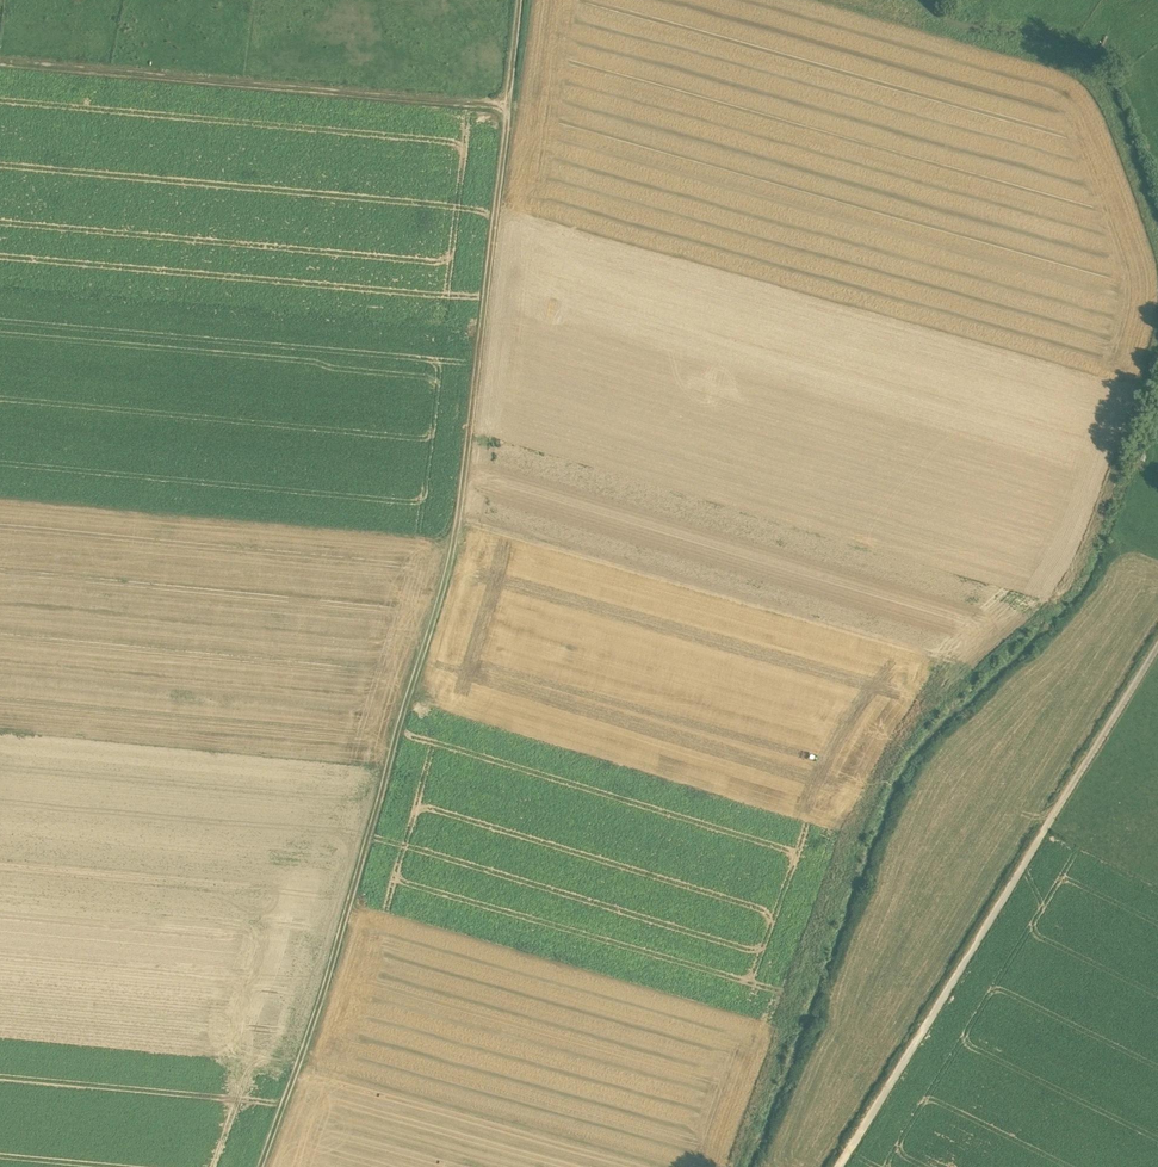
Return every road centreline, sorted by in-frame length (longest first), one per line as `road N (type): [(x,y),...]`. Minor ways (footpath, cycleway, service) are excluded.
road 1 (track): [(507,103),(459,537),(316,1022),(260,1166)]
road 2 (track): [(1157,646),(839,1166)]
road 3 (track): [(507,103),(0,57)]

